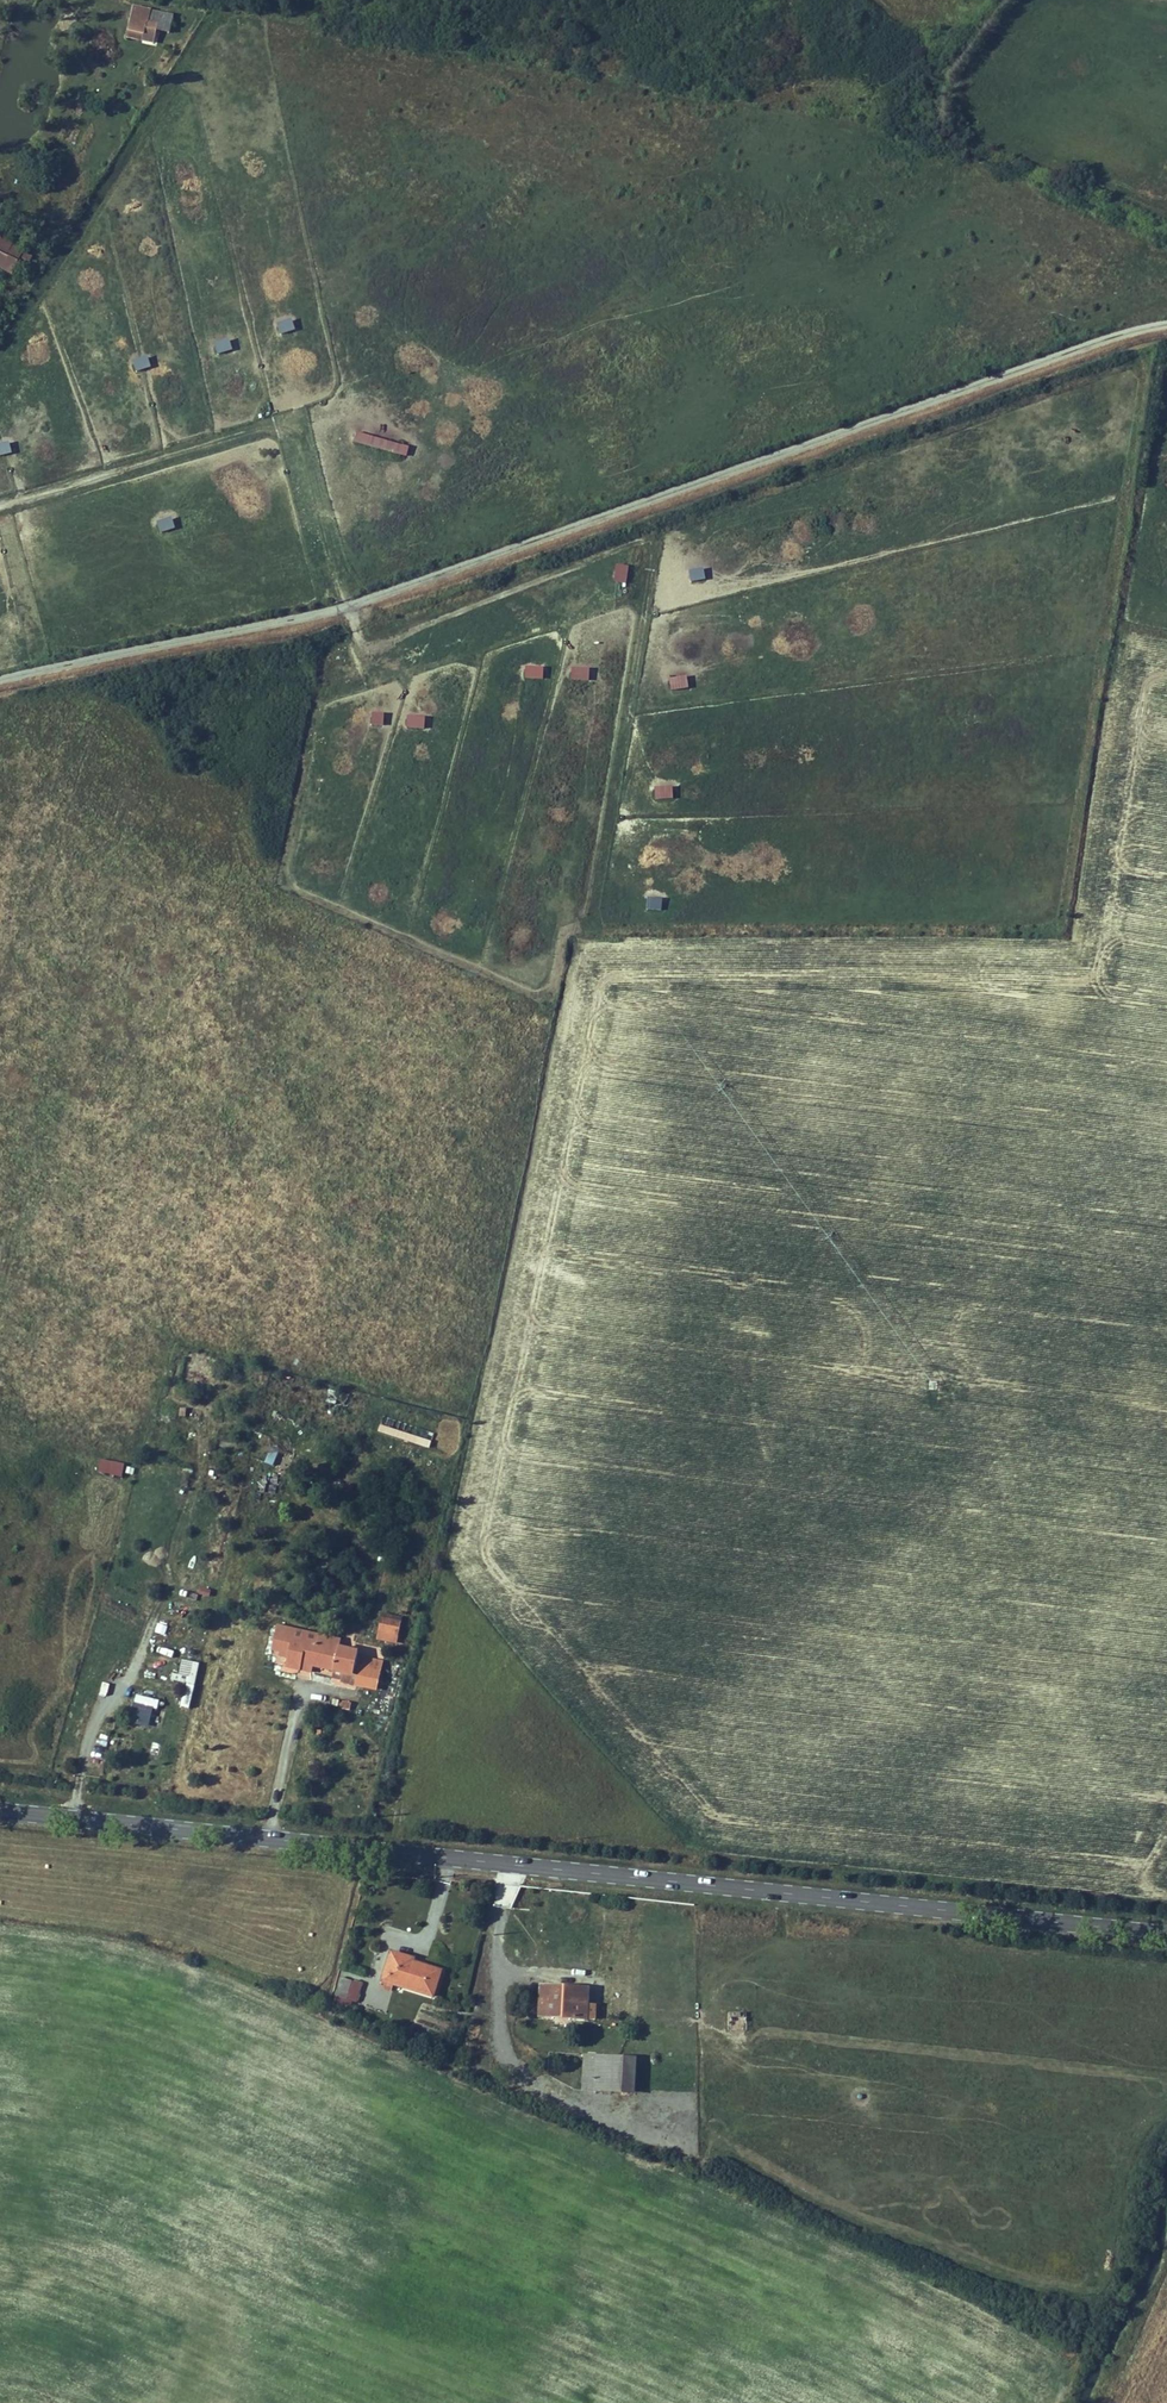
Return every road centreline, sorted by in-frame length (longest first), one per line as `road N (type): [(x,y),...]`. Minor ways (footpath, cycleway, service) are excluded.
road 1 (unclassified): [(0,676),(336,609),(1166,321)]
road 2 (secondary): [(1166,1930),(0,1806)]

